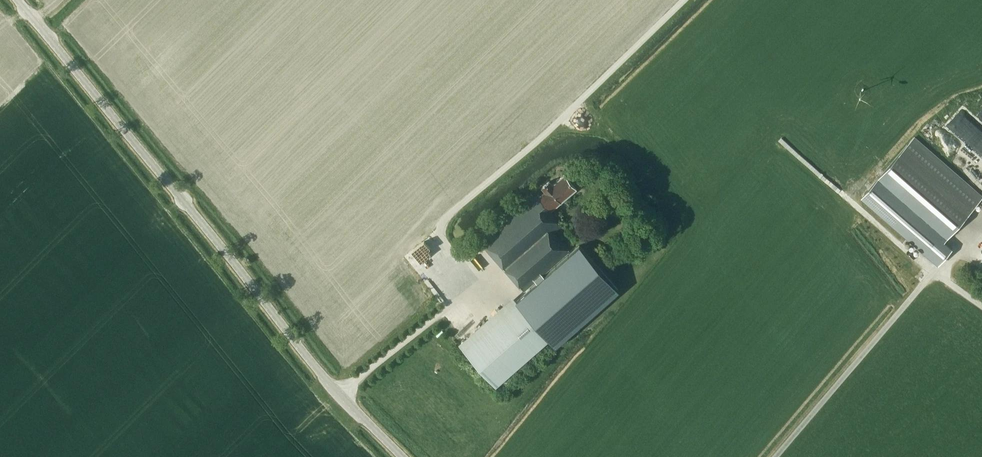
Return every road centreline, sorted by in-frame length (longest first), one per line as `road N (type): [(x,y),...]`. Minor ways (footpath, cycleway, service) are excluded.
road 1 (tertiary): [(403,456),(325,378),(15,0)]
road 2 (track): [(339,393),(478,284),(441,241),(442,221),(686,0)]

